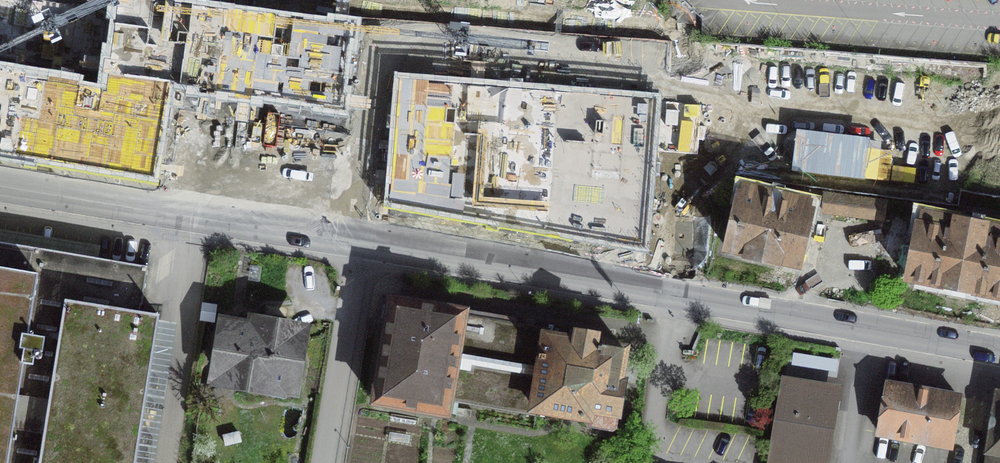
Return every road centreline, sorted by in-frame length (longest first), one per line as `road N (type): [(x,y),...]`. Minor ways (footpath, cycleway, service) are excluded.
road 1 (residential): [(999,352),(0,186)]

